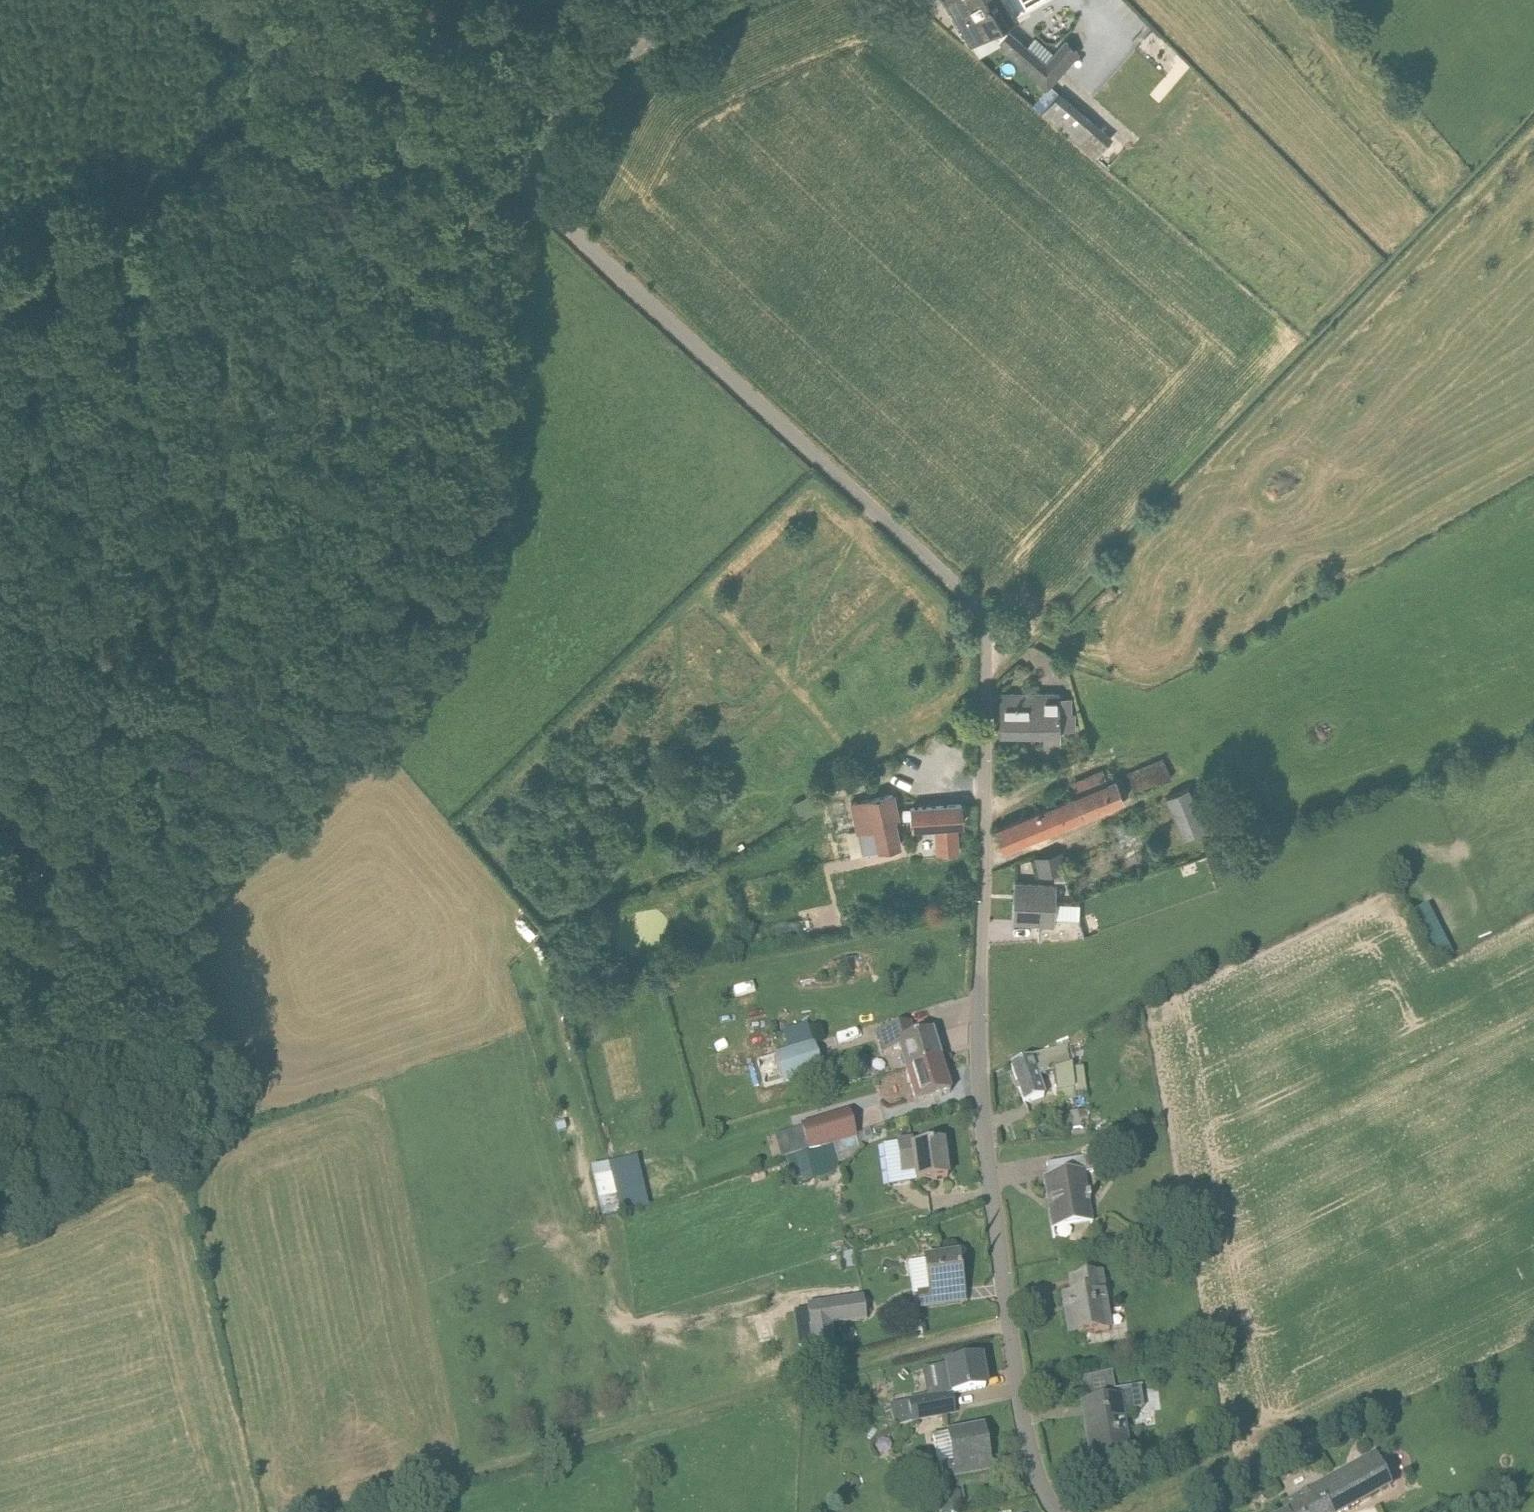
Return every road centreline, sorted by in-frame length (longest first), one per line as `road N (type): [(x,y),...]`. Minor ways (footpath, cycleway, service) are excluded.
road 1 (unclassified): [(0,934),(509,152)]
road 2 (residential): [(1058,1511),(1041,1484),(1023,1411),(979,1064),(985,642)]
road 3 (unclassified): [(985,642),(964,595),(588,247),(509,152)]
road 4 (track): [(1009,1322),(350,1511)]
road 5 (unclassified): [(509,152),(584,76),(739,0)]
road 6 (track): [(553,101),(463,46),(414,0)]

